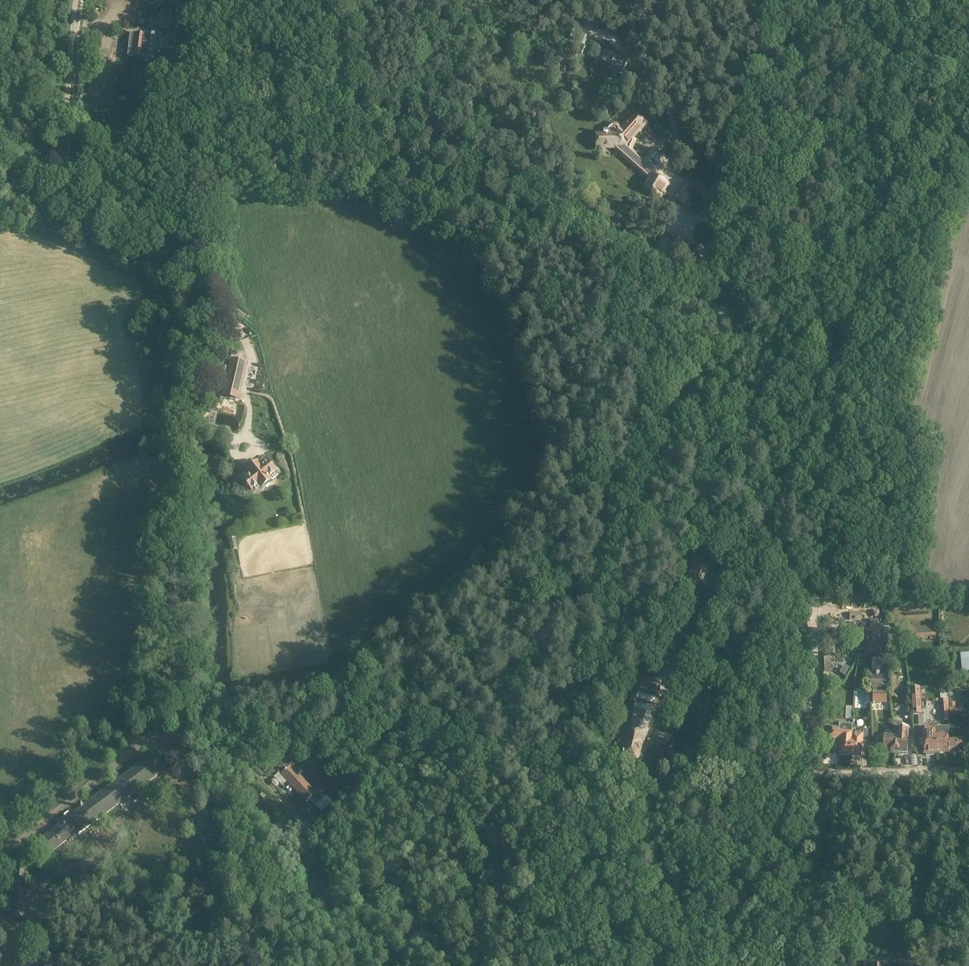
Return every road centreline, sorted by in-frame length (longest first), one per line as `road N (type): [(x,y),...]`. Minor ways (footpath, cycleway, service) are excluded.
road 1 (track): [(553,755),(496,743),(235,731),(147,741),(9,848),(0,933)]
road 2 (unclassified): [(665,273),(426,139),(363,114),(294,112),(244,122),(63,179)]
road 3 (unclassified): [(797,786),(647,791),(570,771),(553,755),(647,395)]
road 4 (unclassified): [(647,395),(693,375),(724,321),(737,241),(726,157),(769,0)]
road 5 (track): [(79,0),(63,179),(0,180)]
road 6 (unclassified): [(679,223),(667,202),(675,145),(664,101),(611,38),(580,27)]
road 7 (track): [(246,965),(179,742)]
road 8 (track): [(261,456),(246,438),(254,371),(247,346),(230,310),(180,257)]
road 9 (track): [(264,782),(368,910),(399,965)]
road 10 (track): [(929,965),(926,942),(961,844),(964,811),(947,772)]
road 11 (unclassified): [(719,965),(797,786)]
road 12 (unclassified): [(797,786),(825,596)]
road 13 (unclassified): [(968,771),(818,775),(797,786)]
road 14 (track): [(180,257),(79,205),(73,175)]
road 15 (track): [(676,677),(703,685),(709,696),(709,733),(686,794)]
road 16 (unclassified): [(647,395),(678,287),(665,273)]

